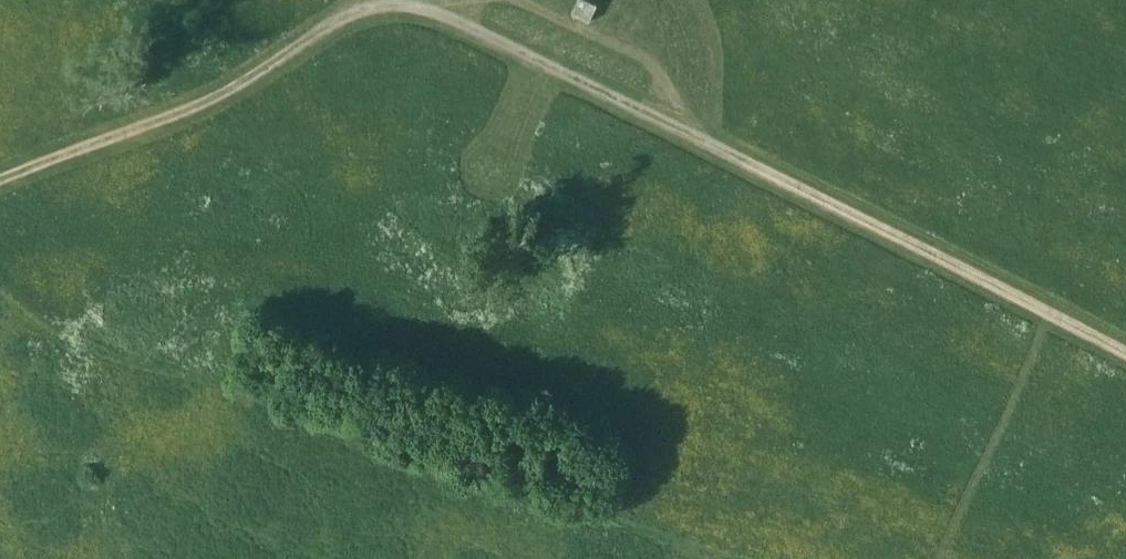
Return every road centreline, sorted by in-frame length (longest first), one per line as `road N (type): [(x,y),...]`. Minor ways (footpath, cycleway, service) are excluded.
road 1 (track): [(0,181),(194,105),(357,12),(395,5),(431,13),(1125,353)]
road 2 (track): [(685,135),(666,69),(513,0)]

